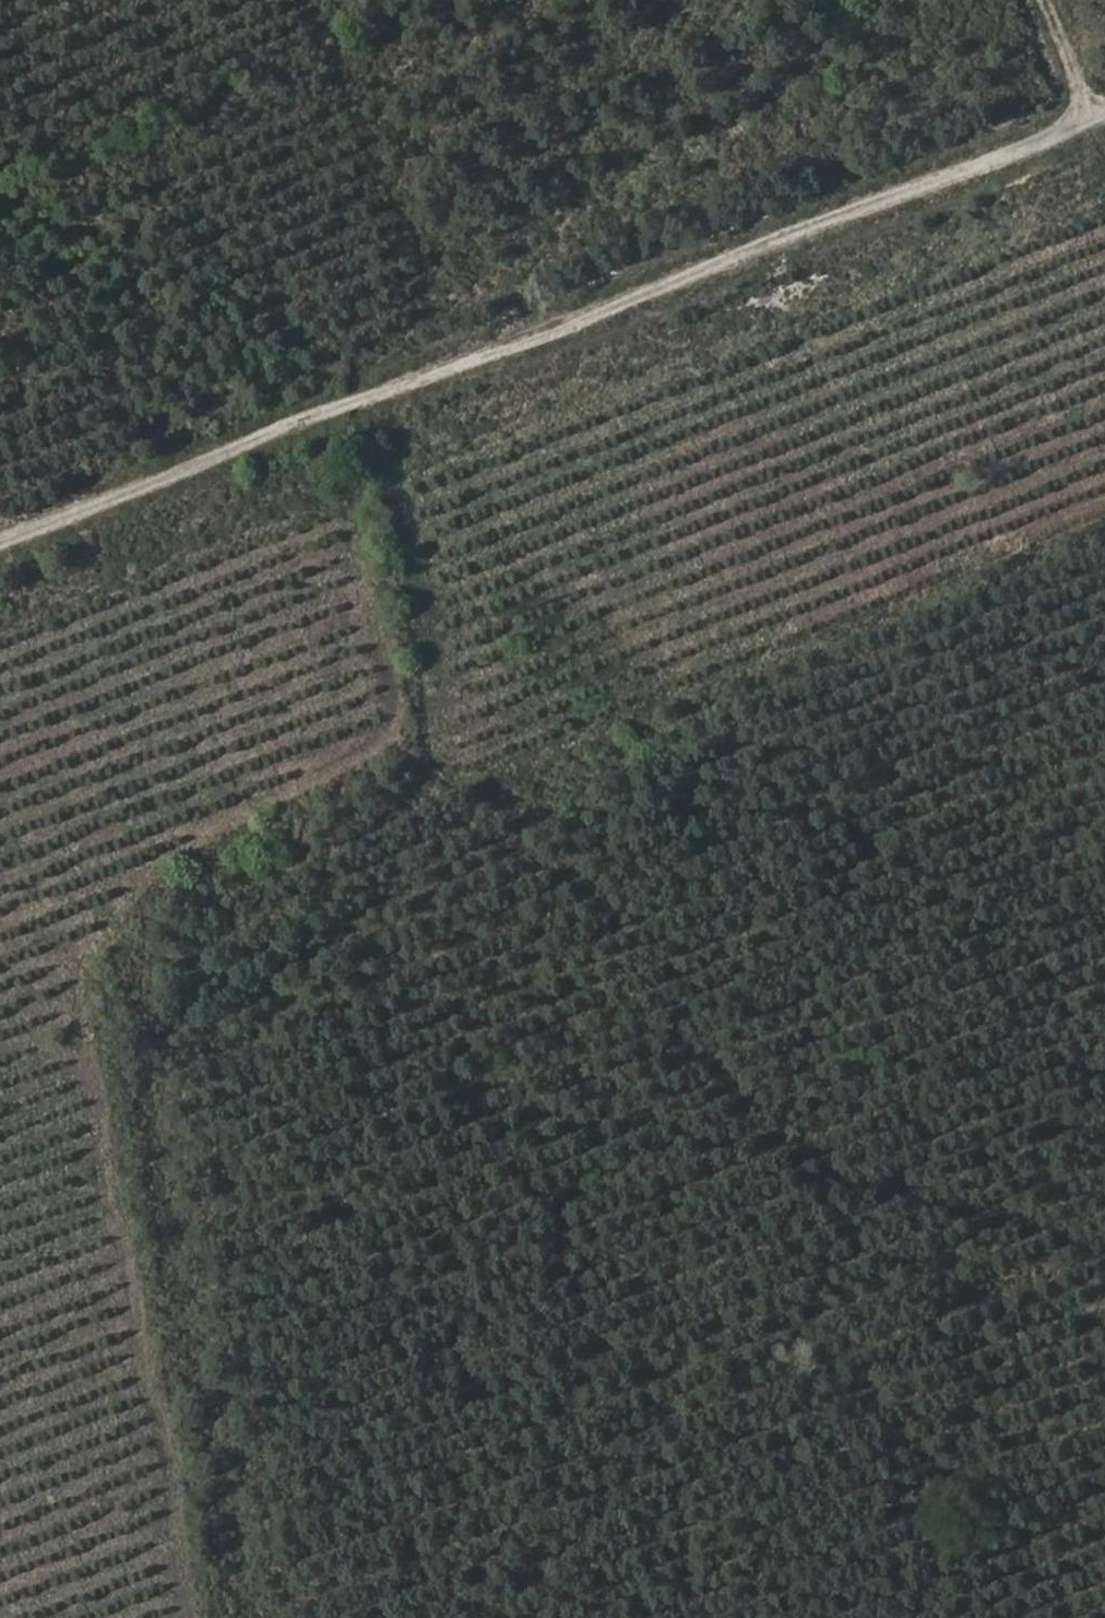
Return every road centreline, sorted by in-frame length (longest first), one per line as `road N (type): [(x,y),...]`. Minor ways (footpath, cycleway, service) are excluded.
road 1 (track): [(0,546),(342,411),(472,382),(1104,116)]
road 2 (track): [(1104,112),(1059,0)]

